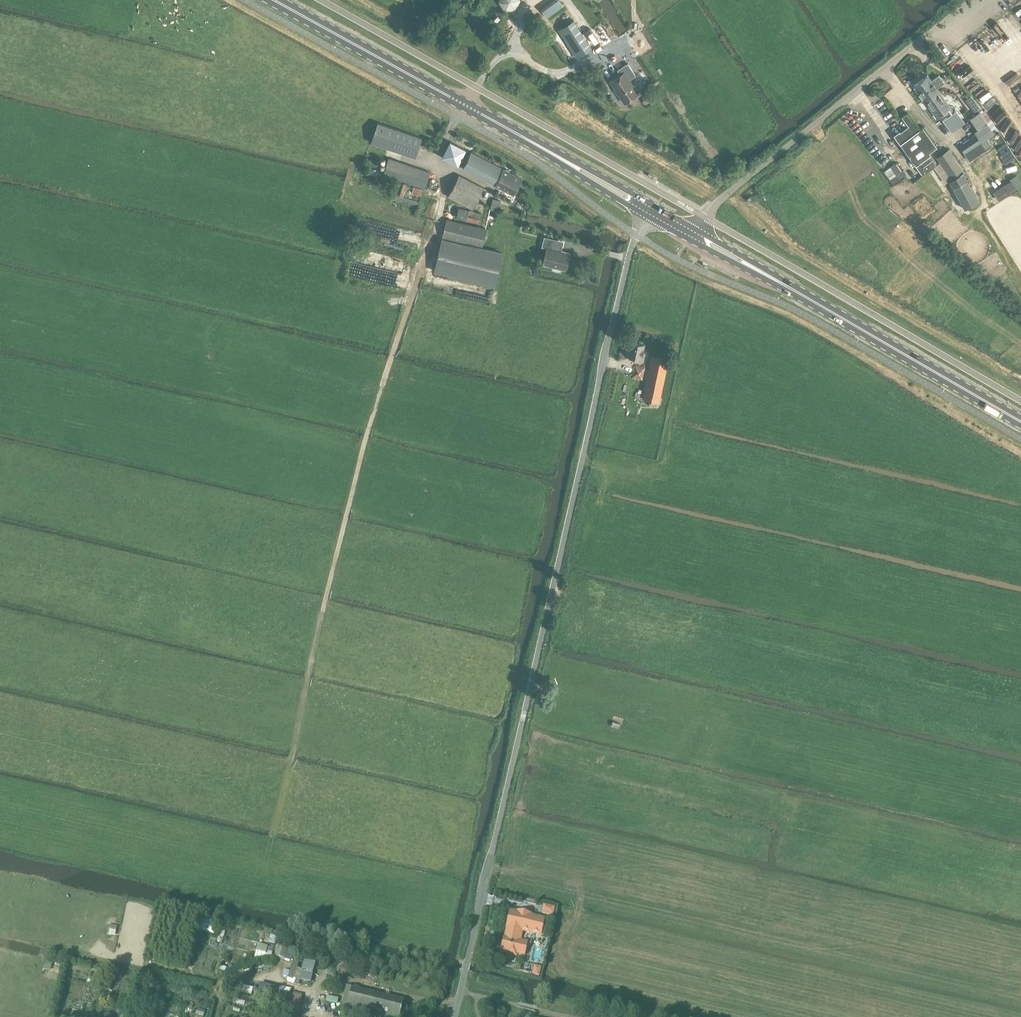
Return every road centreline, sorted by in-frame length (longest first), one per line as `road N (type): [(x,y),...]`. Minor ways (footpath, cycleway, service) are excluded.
road 1 (unclassified): [(456,1016),(635,235)]
road 2 (track): [(270,847),(348,503),(439,198)]
road 3 (primary): [(653,212),(275,0)]
road 4 (primary): [(1020,421),(693,234)]
road 5 (unclassified): [(693,234),(717,203),(970,0)]
road 6 (unclassified): [(458,118),(541,165),(635,235)]

